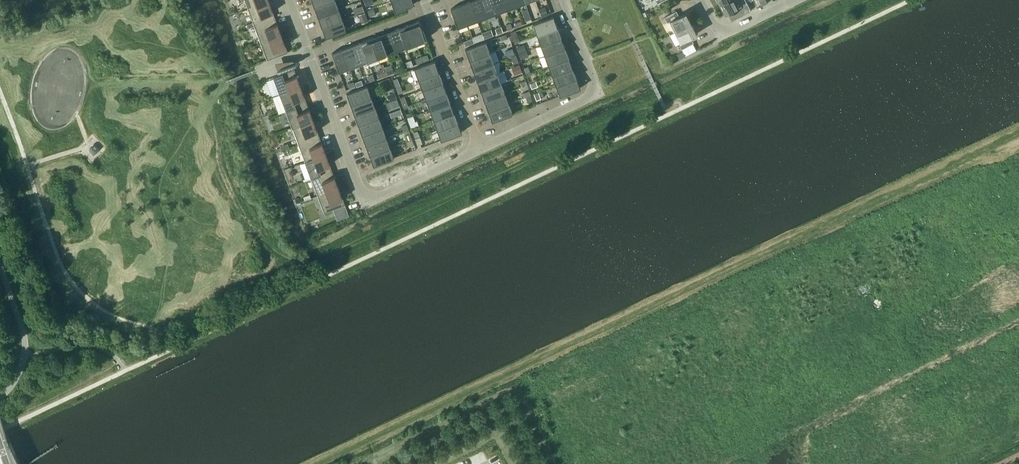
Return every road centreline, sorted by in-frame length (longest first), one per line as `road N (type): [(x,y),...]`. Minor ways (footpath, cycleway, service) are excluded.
road 1 (track): [(326,463),(1018,132)]
road 2 (residential): [(480,150),(381,197),(363,195),(289,0)]
road 3 (residential): [(564,0),(592,95),(480,150)]
road 4 (residential): [(480,150),(424,0)]
road 5 (unclassified): [(0,428),(124,370)]

